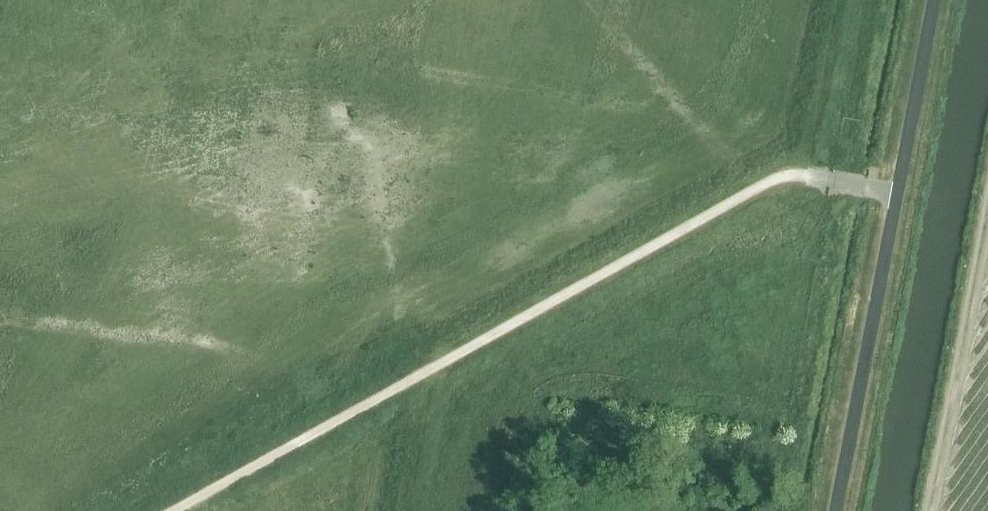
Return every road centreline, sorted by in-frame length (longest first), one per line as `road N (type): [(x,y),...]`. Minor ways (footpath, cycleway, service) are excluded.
road 1 (track): [(838,510),(934,0)]

